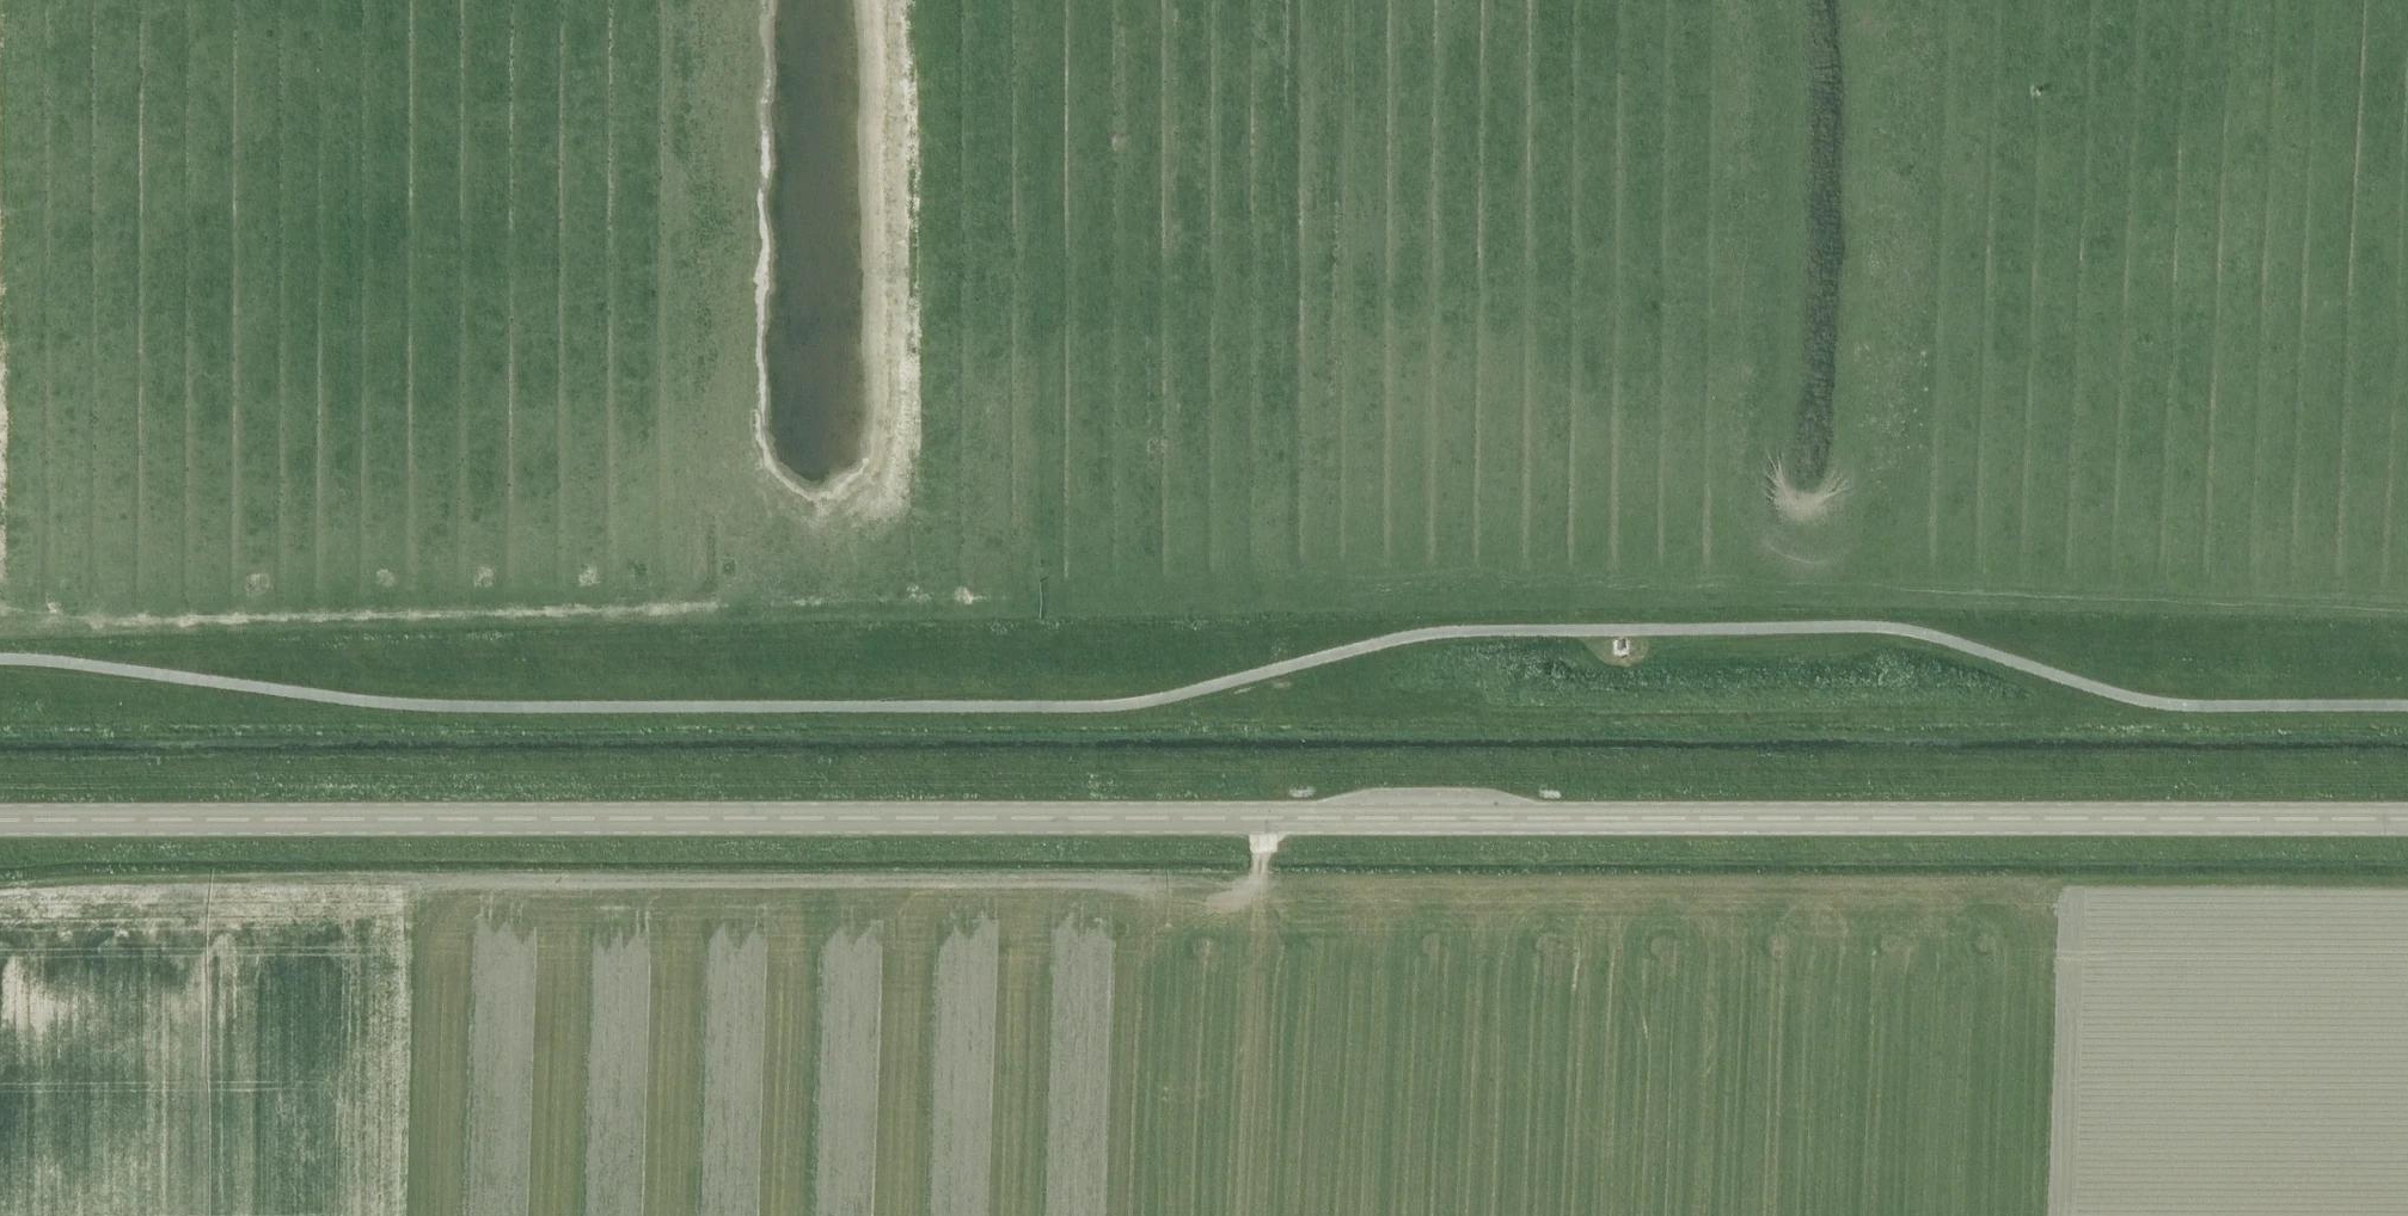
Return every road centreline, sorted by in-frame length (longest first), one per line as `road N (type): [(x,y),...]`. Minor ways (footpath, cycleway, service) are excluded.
road 1 (secondary): [(0,818),(2407,817)]

